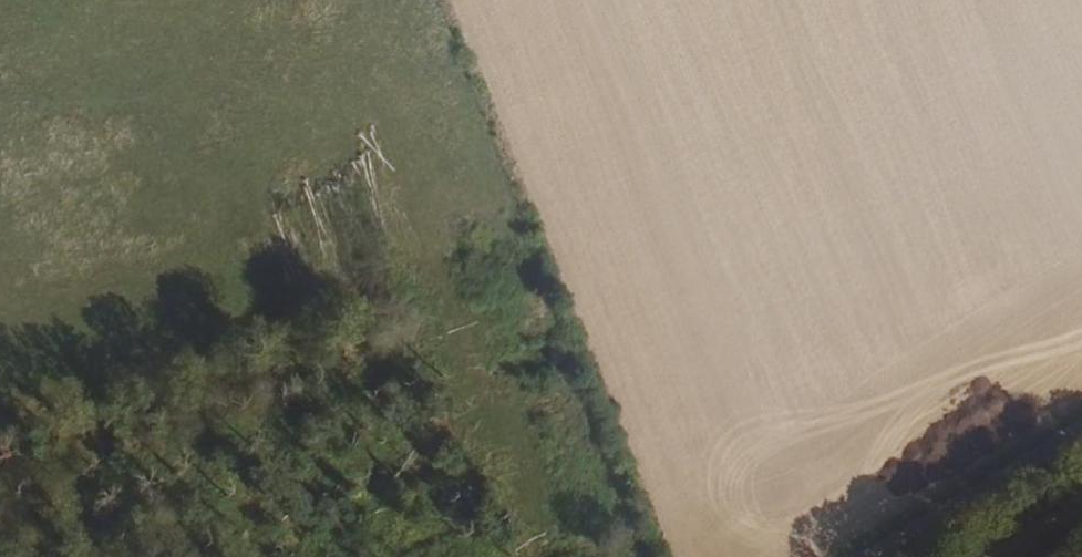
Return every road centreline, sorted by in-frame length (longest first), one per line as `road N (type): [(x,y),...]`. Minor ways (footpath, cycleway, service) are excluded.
road 1 (tertiary): [(1081,434),(879,556)]

